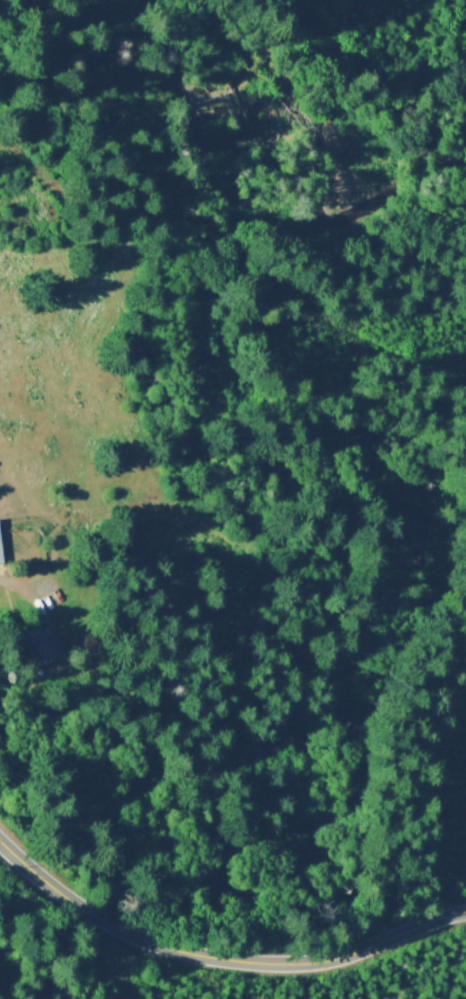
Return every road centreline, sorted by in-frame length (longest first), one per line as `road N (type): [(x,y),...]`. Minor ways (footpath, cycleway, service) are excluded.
road 1 (tertiary): [(465,910),(326,959),(213,956),(104,918),(0,839)]

